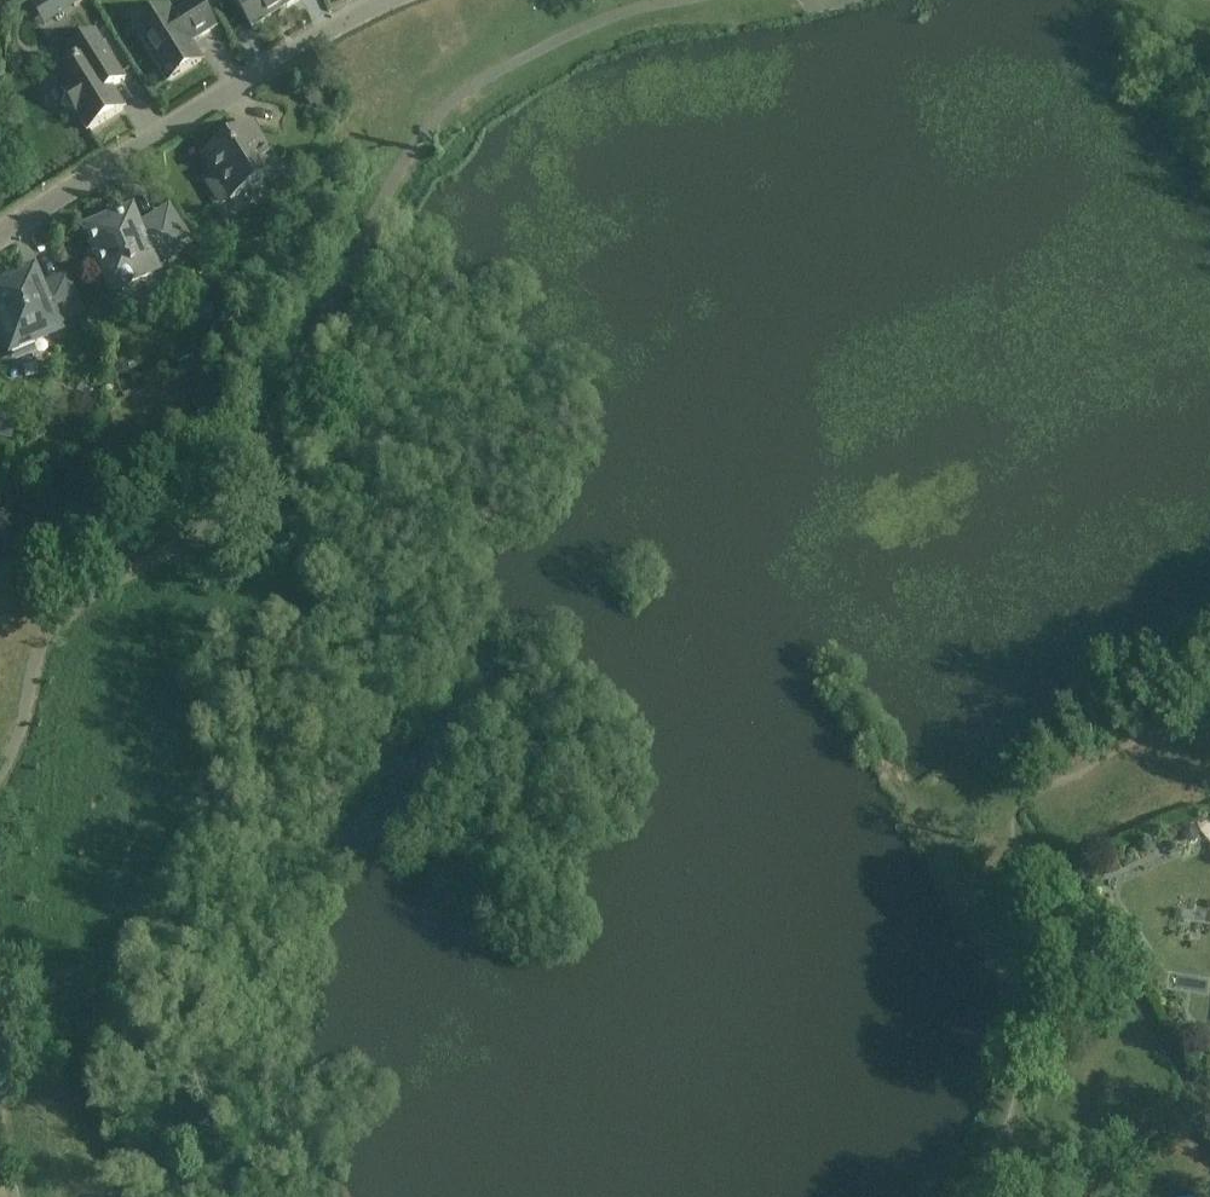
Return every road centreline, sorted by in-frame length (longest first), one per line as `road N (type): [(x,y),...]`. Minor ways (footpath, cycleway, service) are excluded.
road 1 (residential): [(0,236),(392,0)]

